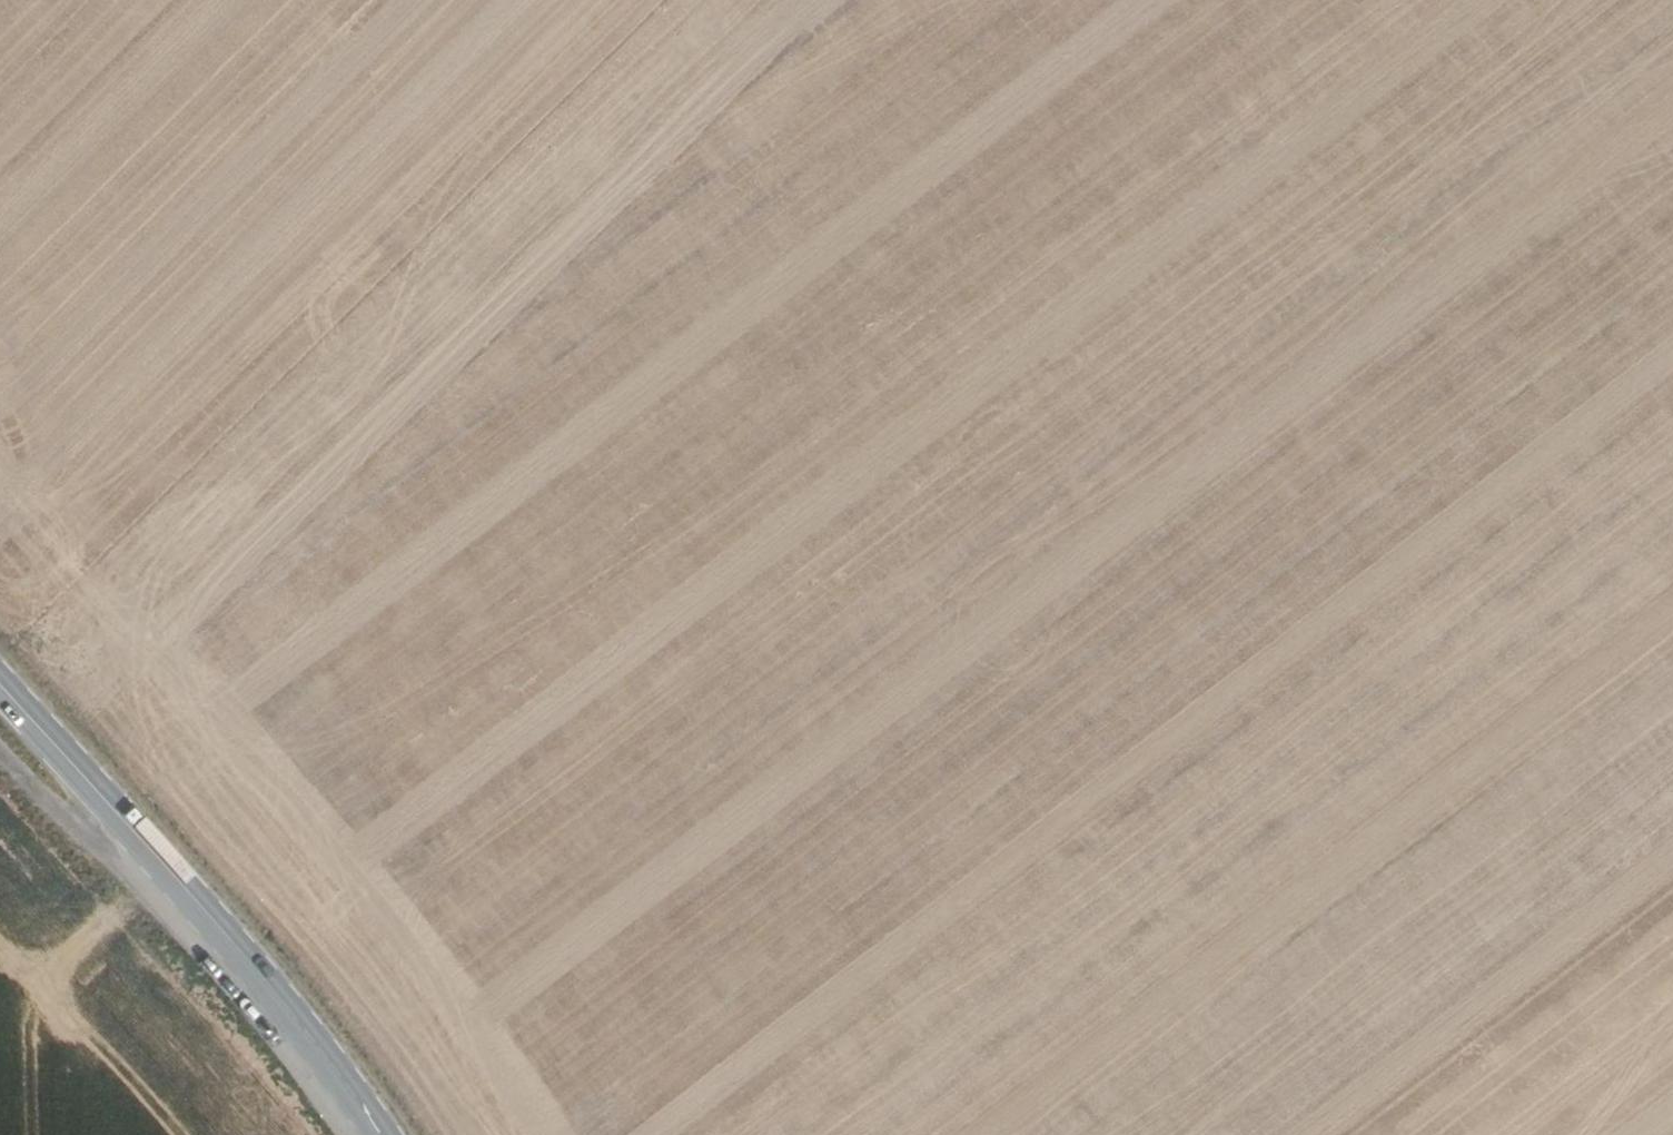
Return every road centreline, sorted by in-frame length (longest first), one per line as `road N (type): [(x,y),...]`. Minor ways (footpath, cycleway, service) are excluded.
road 1 (secondary): [(380,1134),(272,991),(0,688)]

